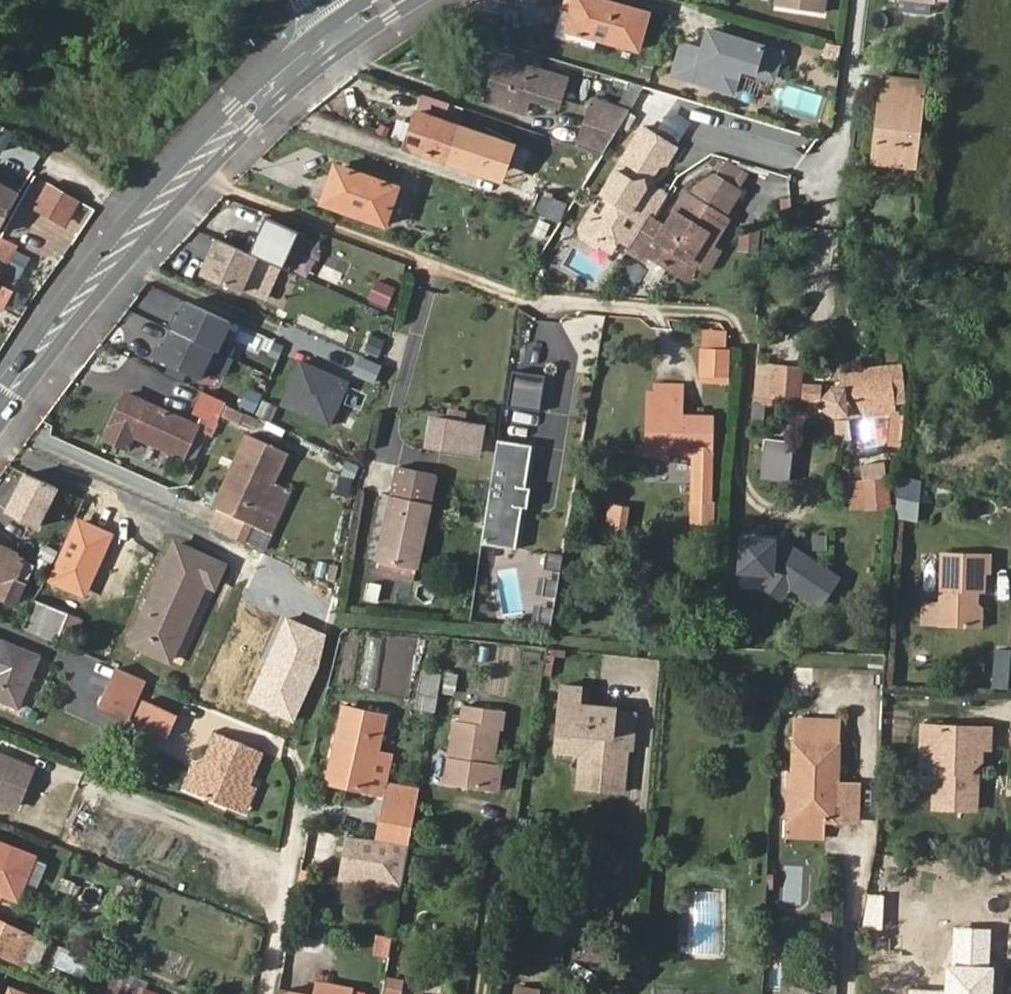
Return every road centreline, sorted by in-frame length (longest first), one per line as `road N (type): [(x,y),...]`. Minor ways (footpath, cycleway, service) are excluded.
road 1 (tertiary): [(0,409),(85,285),(335,34)]

